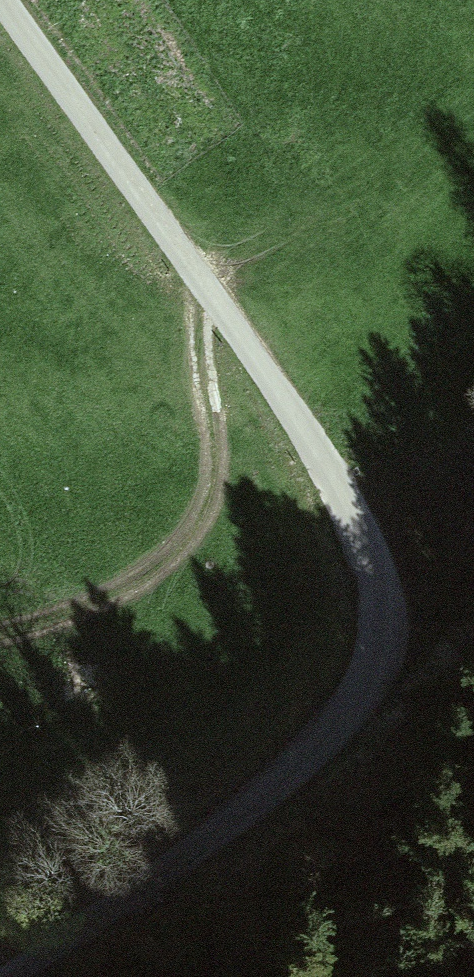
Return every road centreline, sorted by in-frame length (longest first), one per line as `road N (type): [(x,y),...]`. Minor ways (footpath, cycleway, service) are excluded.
road 1 (track): [(24,976),(148,889),(351,709),(376,678),(393,616),(391,586),(364,521),(0,2)]
road 2 (track): [(0,638),(91,621),(168,579),(221,522),(195,354),(198,278)]

